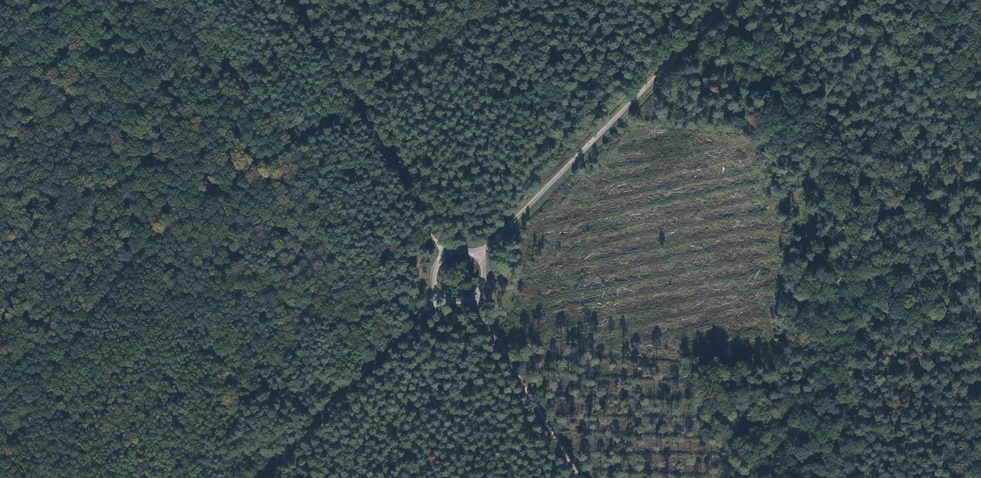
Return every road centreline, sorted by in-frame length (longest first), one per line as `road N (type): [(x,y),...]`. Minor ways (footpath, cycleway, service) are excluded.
road 1 (track): [(731,0),(478,258)]
road 2 (track): [(290,0),(444,254)]
road 3 (track): [(441,295),(259,477)]
road 4 (track): [(474,298),(580,477)]
road 5 (track): [(485,271),(478,258),(456,250),(433,274),(451,301),(474,298),(484,286)]

